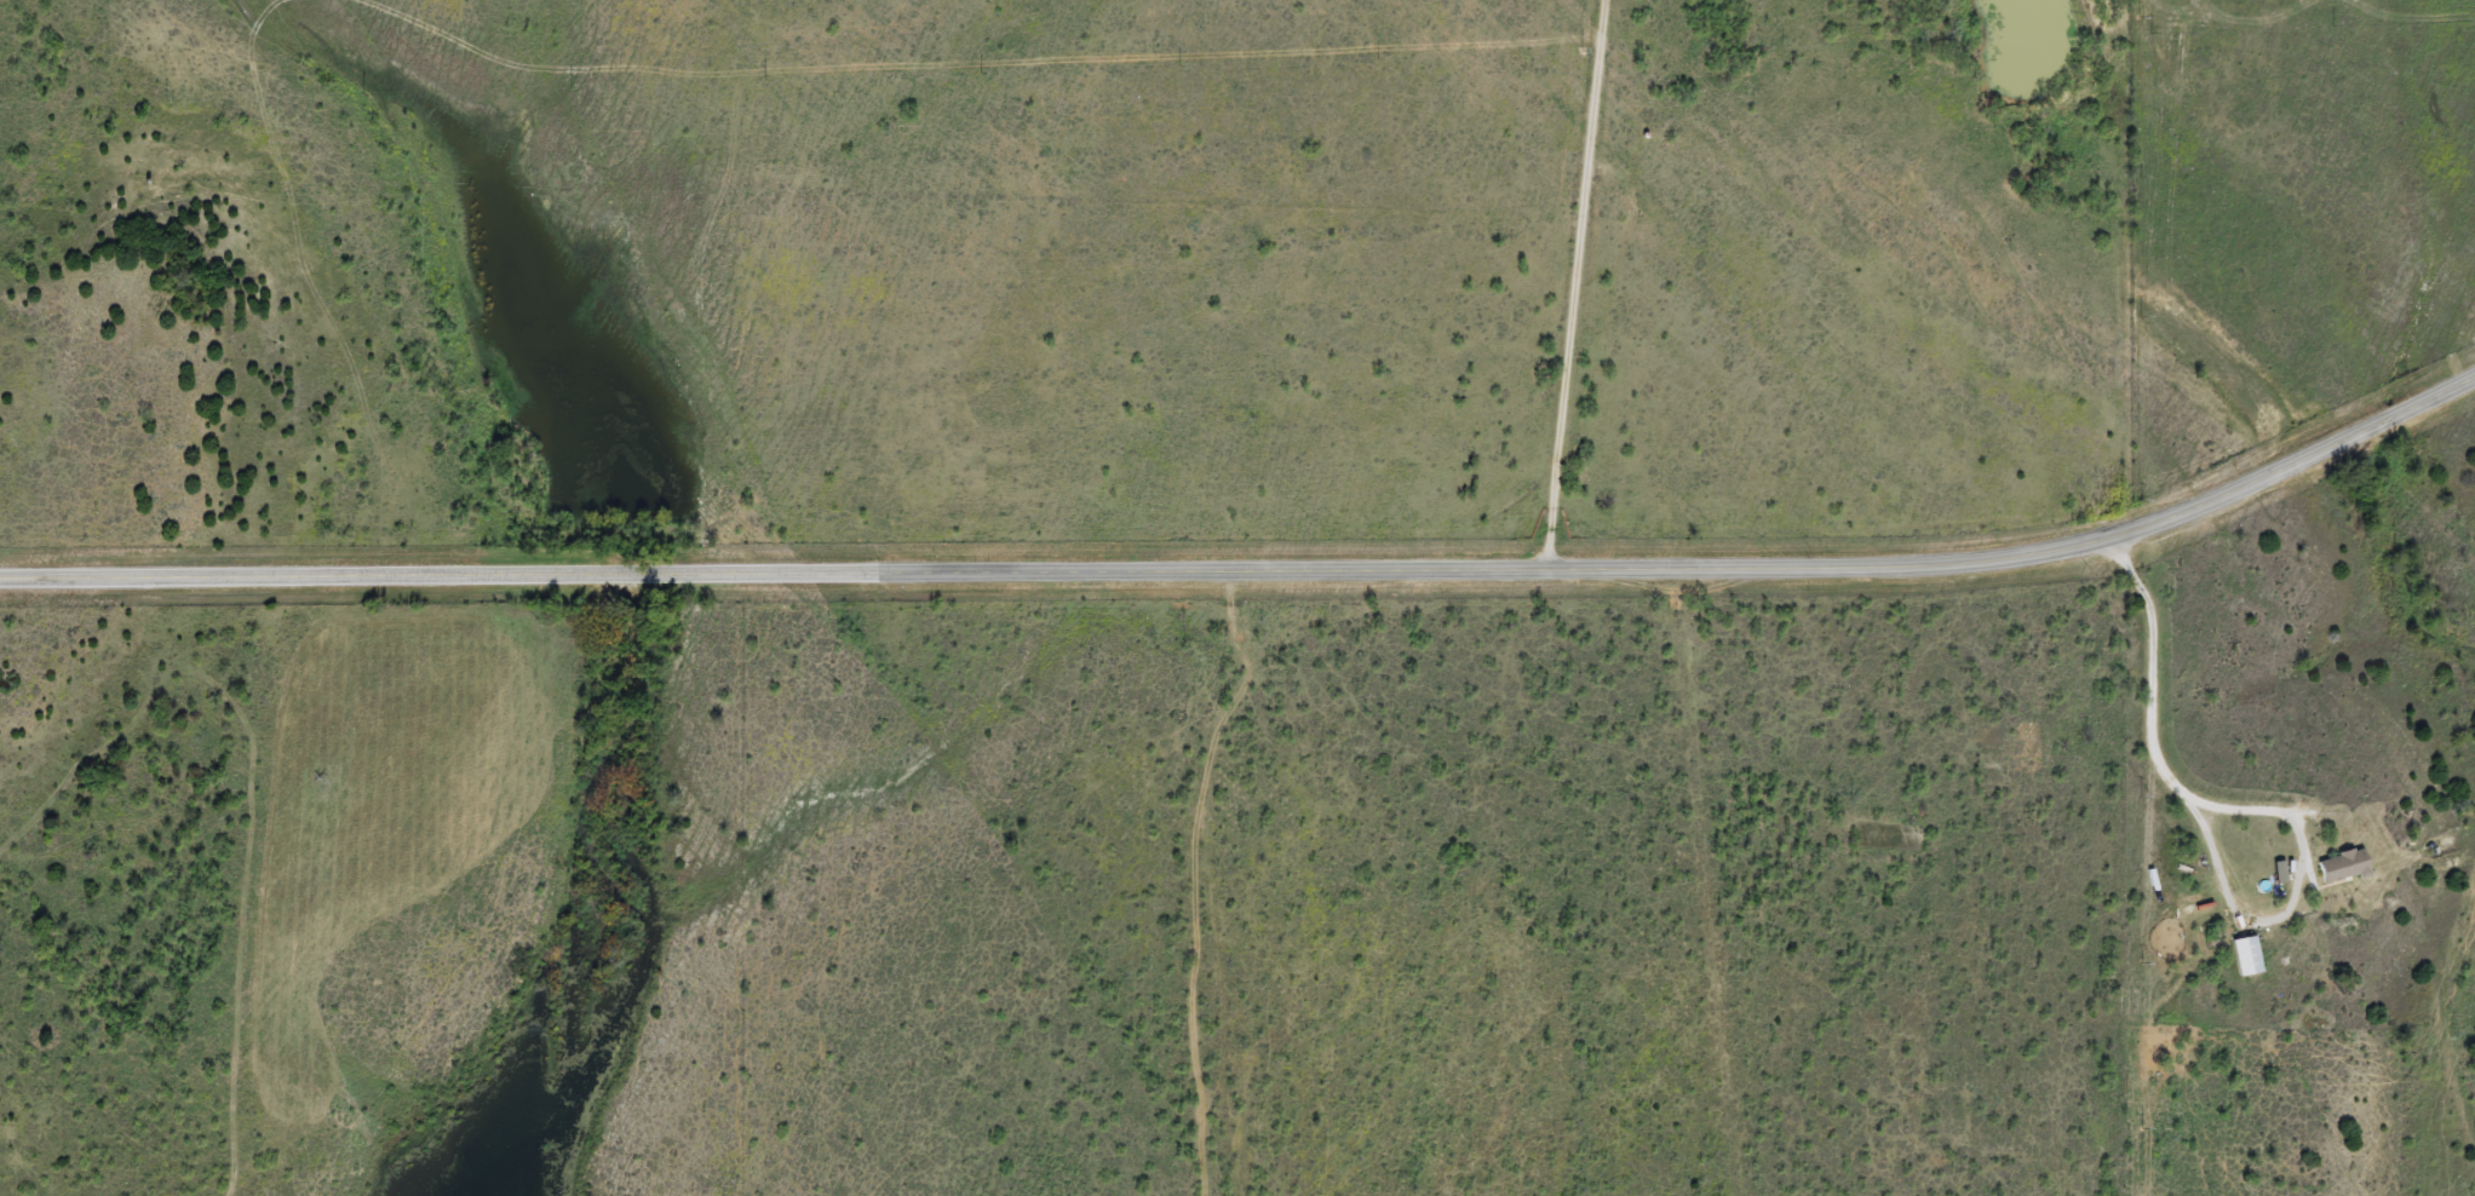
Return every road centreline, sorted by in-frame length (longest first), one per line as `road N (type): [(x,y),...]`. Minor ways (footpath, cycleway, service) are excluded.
road 1 (tertiary): [(0,580),(1993,562),(2068,550),(2203,507),(2474,378)]
road 2 (residential): [(1228,1195),(1228,959),(1204,829),(1234,573)]

